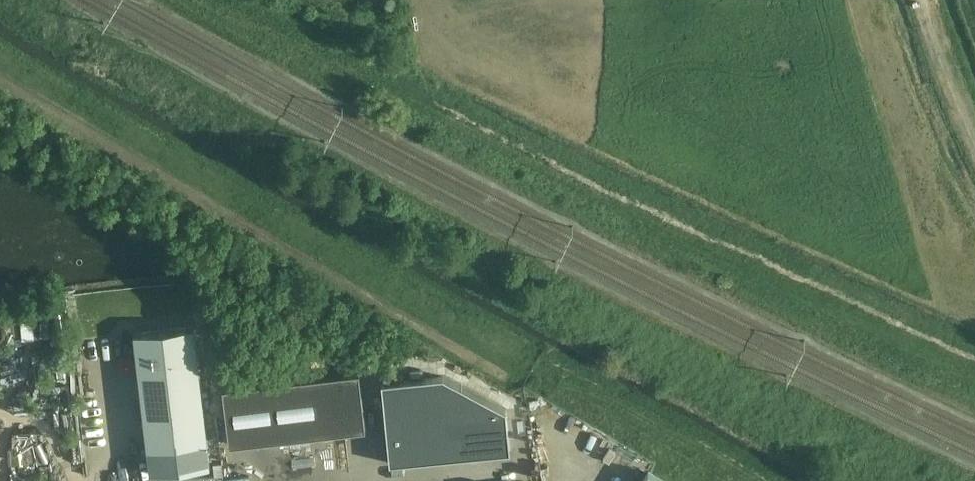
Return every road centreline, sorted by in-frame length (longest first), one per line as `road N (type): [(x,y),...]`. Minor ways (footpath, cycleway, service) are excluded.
road 1 (track): [(0,86),(525,387)]

